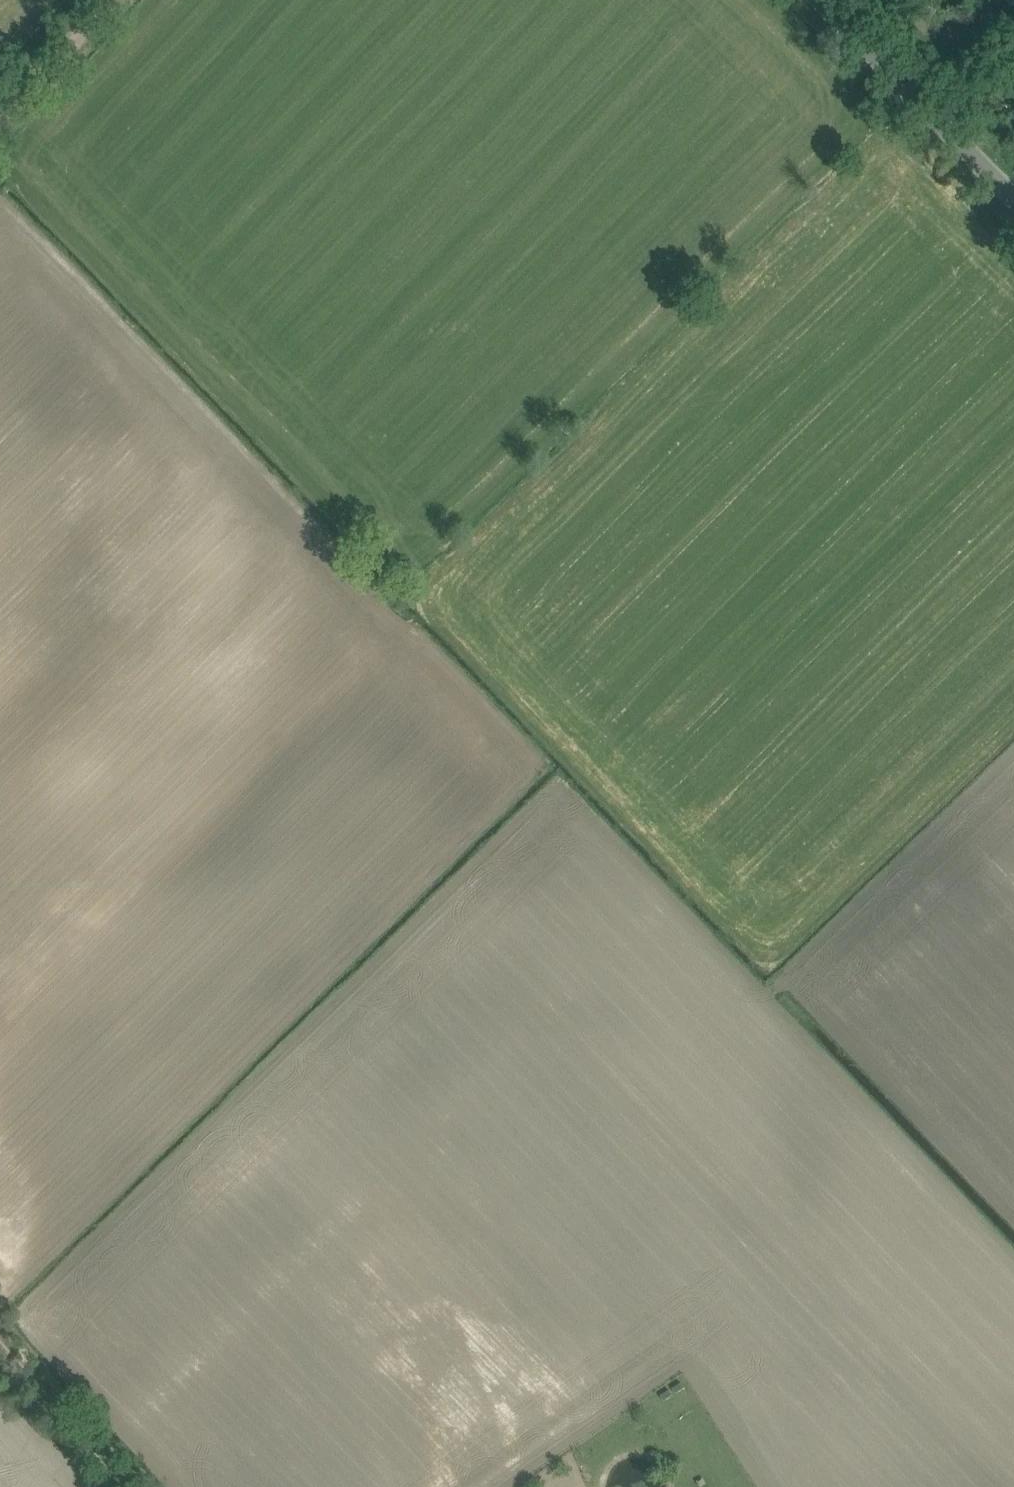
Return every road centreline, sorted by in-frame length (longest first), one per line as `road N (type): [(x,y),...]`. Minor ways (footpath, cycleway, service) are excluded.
road 1 (unclassified): [(1013,197),(823,0)]
road 2 (track): [(0,1356),(125,1486)]
road 3 (track): [(105,0),(0,121)]

